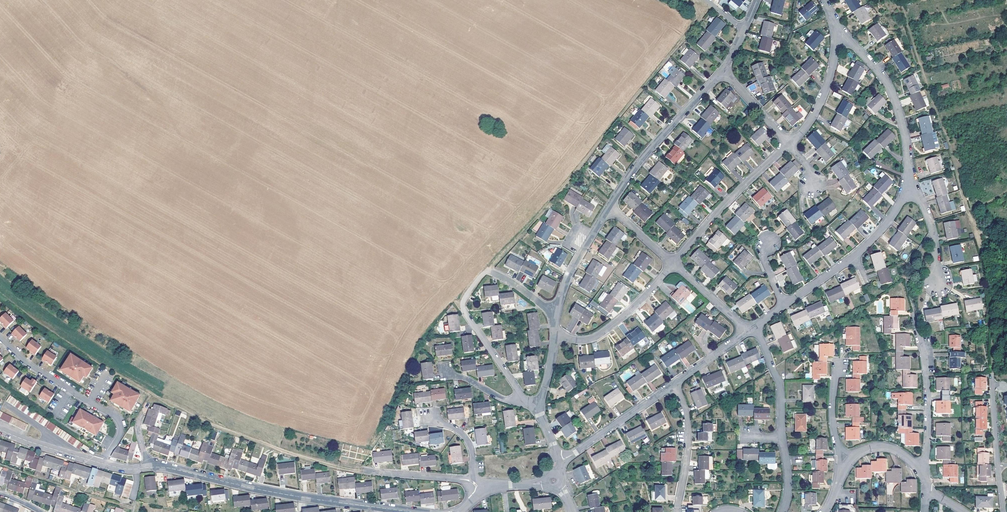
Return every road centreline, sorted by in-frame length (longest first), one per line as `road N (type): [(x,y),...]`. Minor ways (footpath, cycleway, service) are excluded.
road 1 (track): [(904,0),(970,210),(1006,190)]
road 2 (residential): [(149,468),(405,511)]
road 3 (residential): [(529,403),(463,310),(464,299),(491,274),(556,322)]
road 4 (residential): [(103,465),(119,421),(0,338)]
road 5 (residential): [(834,23),(889,89),(903,128),(906,184)]
road 6 (residential): [(609,208),(723,71)]
road 7 (residential): [(906,184),(895,214),(863,249),(784,308)]
road 8 (track): [(366,473),(205,423)]
road 9 (residential): [(789,145),(673,265)]
road 10 (residential): [(673,265),(595,339),(554,337)]
road 11 (residential): [(674,385),(557,461)]
road 12 (residential): [(1003,511),(993,375)]
road 13 (residential): [(834,23),(825,92),(789,145)]
road 14 (residential): [(919,471),(928,416),(920,339)]
road 15 (residential): [(674,385),(689,432),(677,511)]

